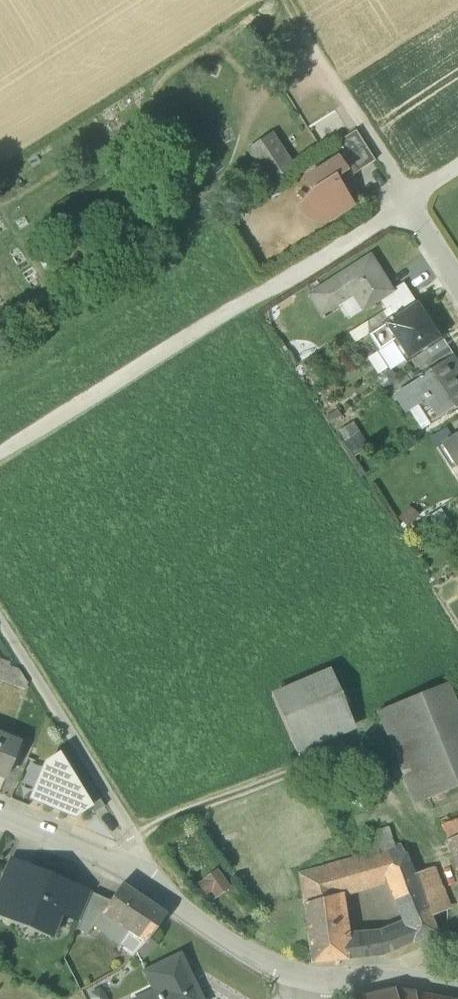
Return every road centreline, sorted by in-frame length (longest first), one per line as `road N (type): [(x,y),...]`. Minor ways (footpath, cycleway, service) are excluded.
road 1 (residential): [(0,457),(406,203)]
road 2 (residential): [(0,818),(139,874),(262,969),(328,983)]
road 3 (track): [(139,874),(132,836),(0,622)]
road 4 (track): [(406,203),(281,0)]
road 5 (residential): [(328,983),(392,975),(457,990)]

